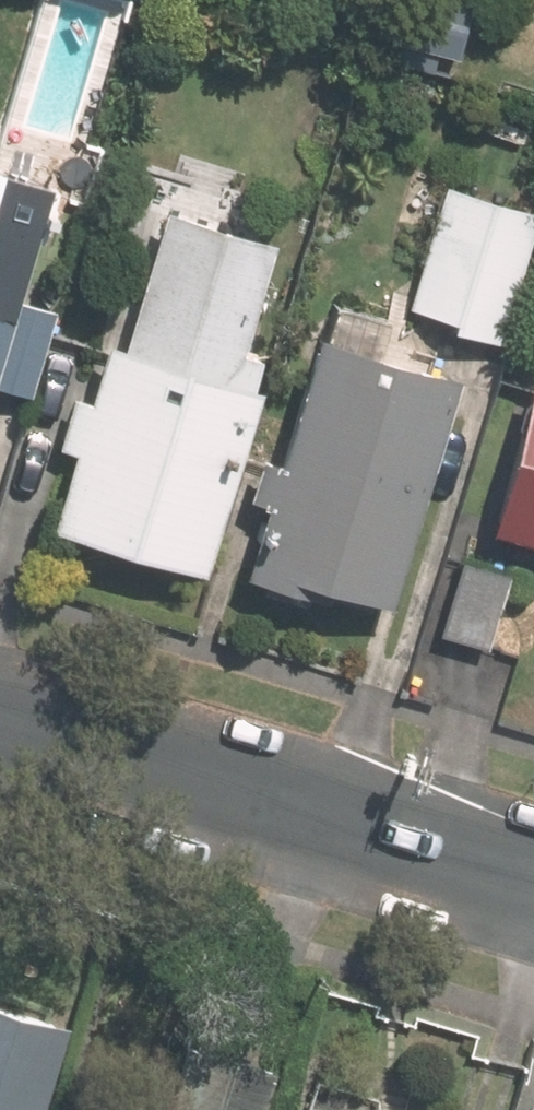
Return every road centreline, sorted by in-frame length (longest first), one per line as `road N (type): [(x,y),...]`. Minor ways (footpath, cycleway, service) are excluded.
road 1 (residential): [(533,877),(0,720)]

